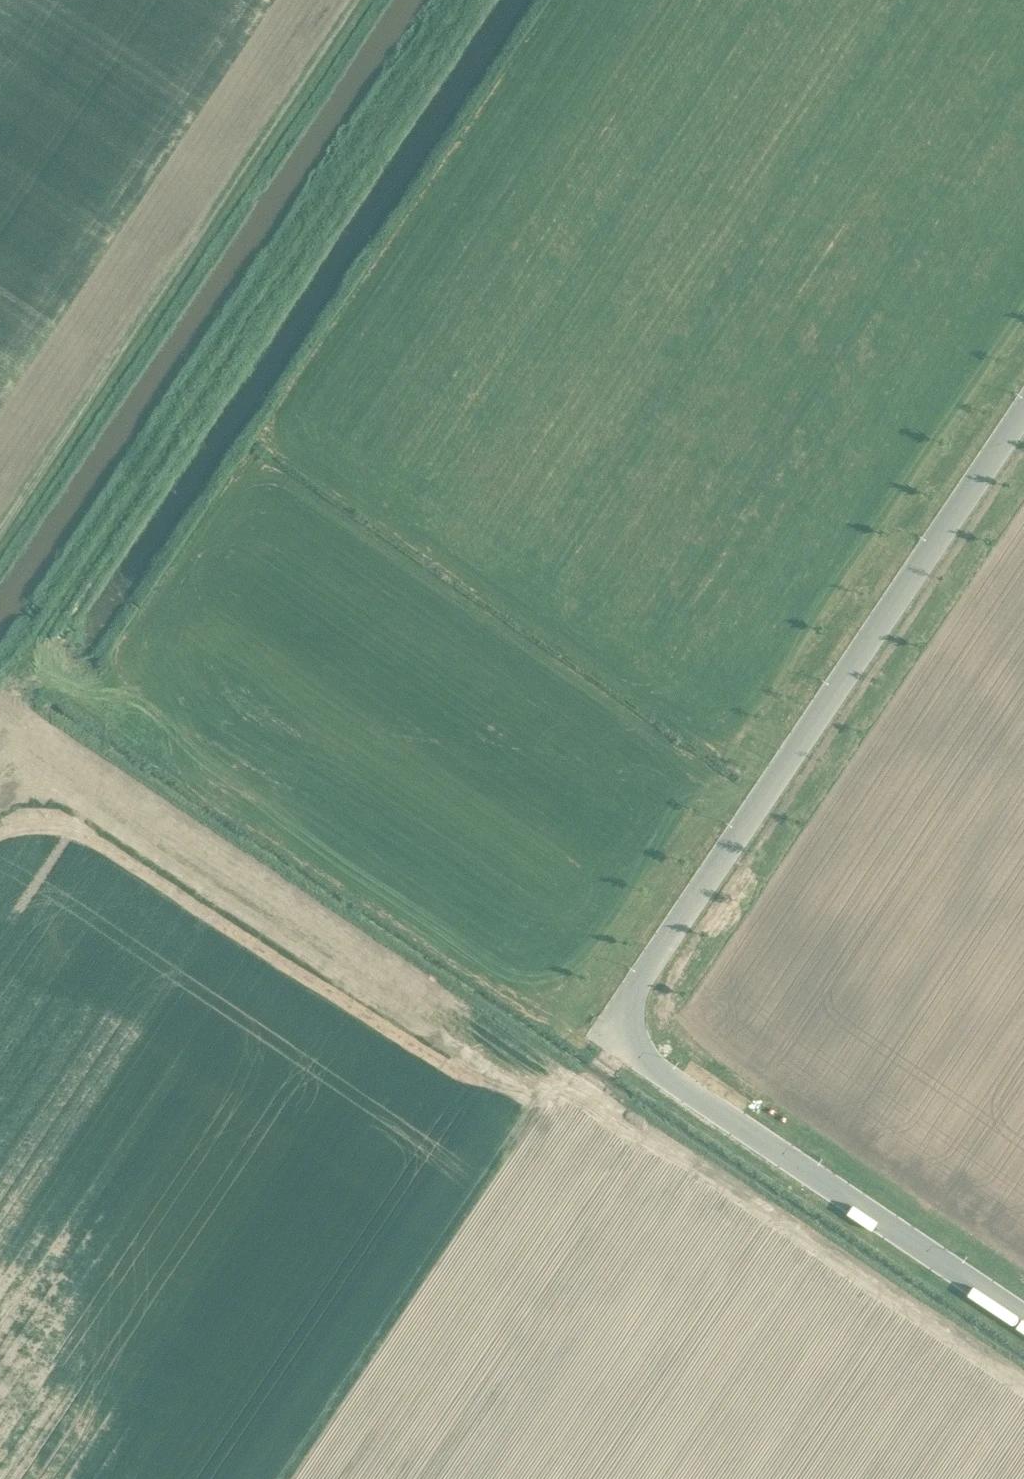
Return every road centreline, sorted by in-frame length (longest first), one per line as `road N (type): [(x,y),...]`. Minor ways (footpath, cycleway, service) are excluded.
road 1 (unclassified): [(602,1035),(1023,409)]
road 2 (unclassified): [(602,1035),(1023,1318)]

